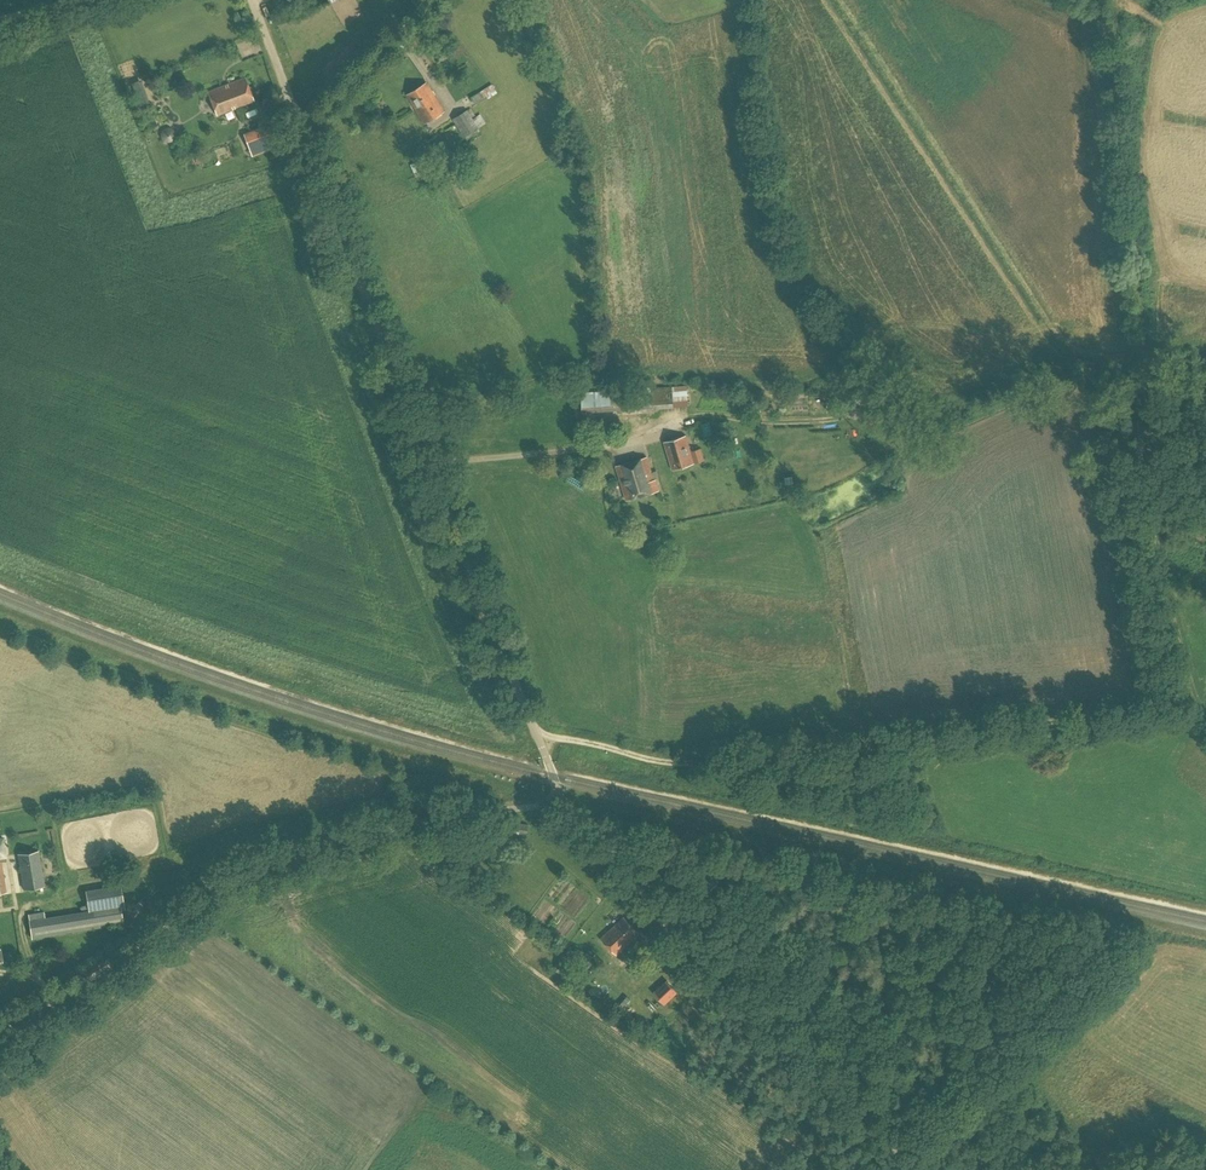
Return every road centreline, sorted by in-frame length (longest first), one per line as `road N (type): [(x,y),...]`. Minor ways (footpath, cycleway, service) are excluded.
road 1 (track): [(1205,719),(1173,670),(1117,0)]
road 2 (unclassified): [(568,804),(303,134)]
road 3 (track): [(1192,708),(681,769),(534,731)]
road 4 (unclassified): [(50,1002),(256,862),(441,821),(568,804)]
road 5 (unclassified): [(918,1169),(568,804)]
road 6 (track): [(429,0),(303,134)]
road 7 (residential): [(303,134),(253,0)]

